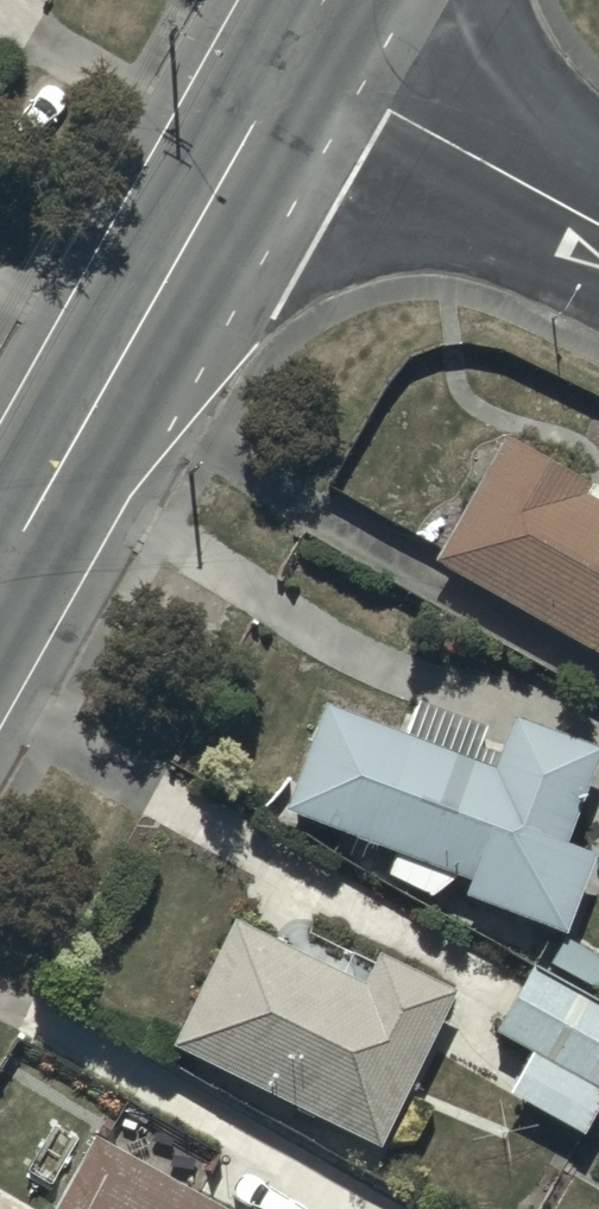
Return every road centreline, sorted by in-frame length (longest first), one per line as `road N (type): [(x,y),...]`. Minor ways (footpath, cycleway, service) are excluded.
road 1 (secondary): [(0,579),(291,69)]
road 2 (residential): [(291,69),(598,226)]

